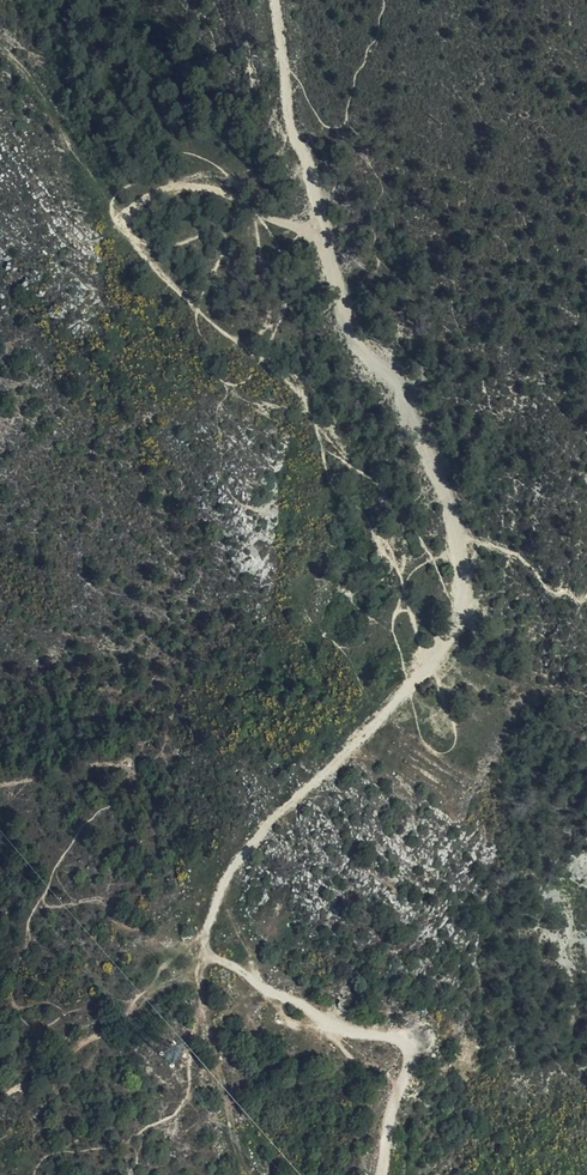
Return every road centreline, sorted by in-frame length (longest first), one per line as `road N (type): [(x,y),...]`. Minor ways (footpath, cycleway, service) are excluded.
road 1 (track): [(209,952),(215,901),(261,834),(454,637),(462,607),(460,534),(431,459),(388,370),(351,336),(287,107),(274,0)]
road 2 (track): [(0,41),(61,113),(118,200),(219,187),(322,234)]
road 3 (track): [(385,1174),(394,1105),(414,1049),(358,1033),(209,952)]
road 4 (track): [(254,1174),(216,1049),(202,979),(209,952)]

